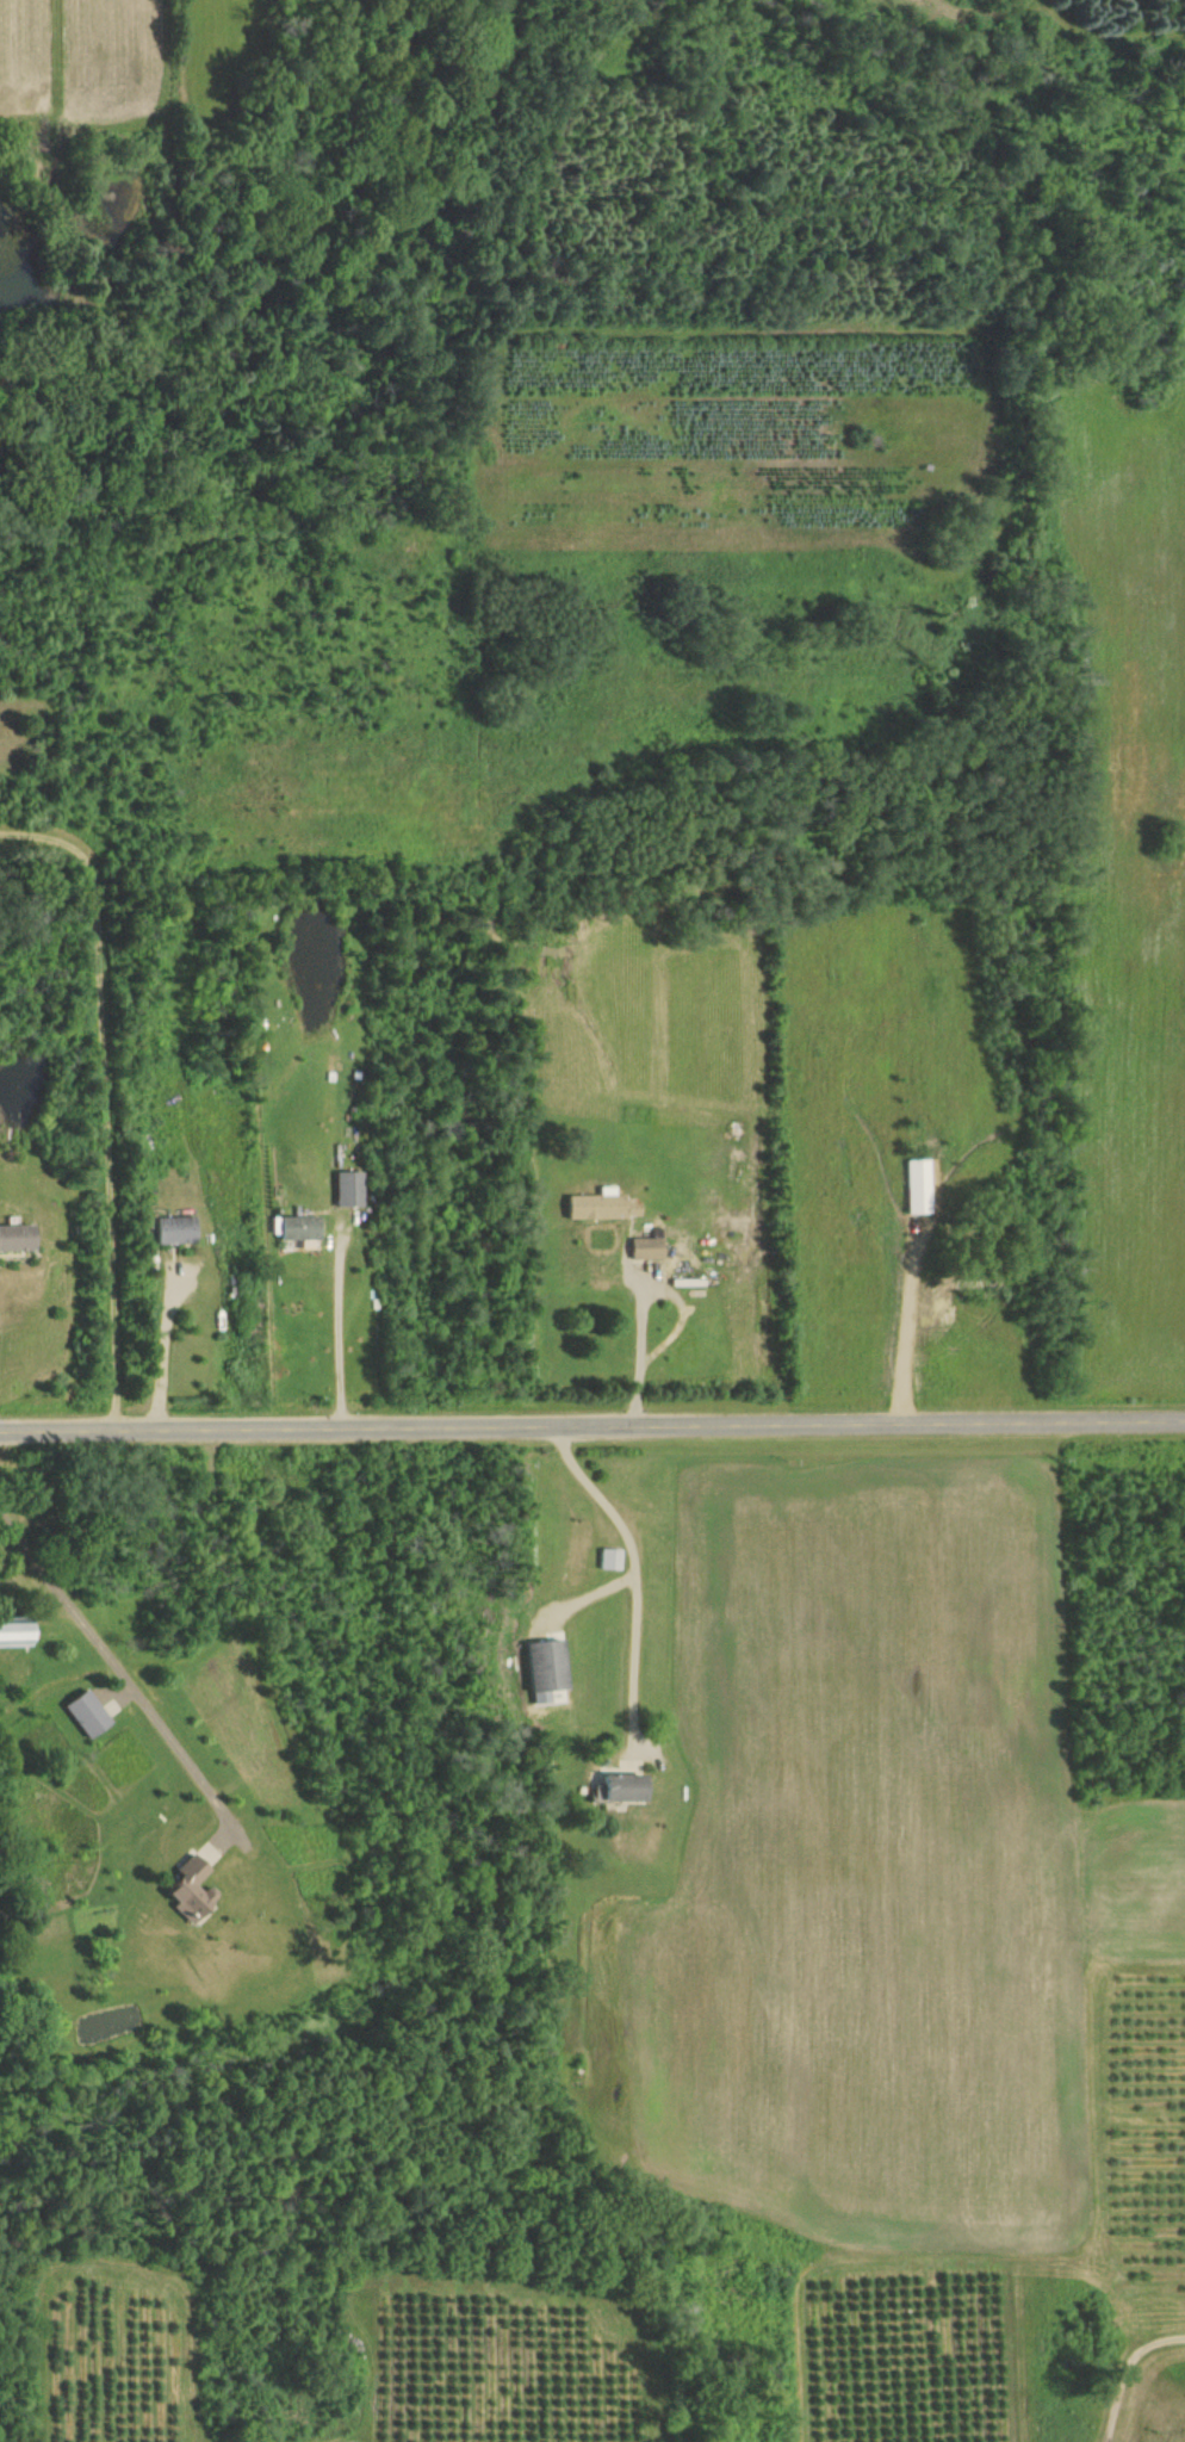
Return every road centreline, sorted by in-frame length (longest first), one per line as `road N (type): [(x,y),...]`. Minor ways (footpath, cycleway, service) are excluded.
road 1 (residential): [(0,1430),(1184,1419)]

